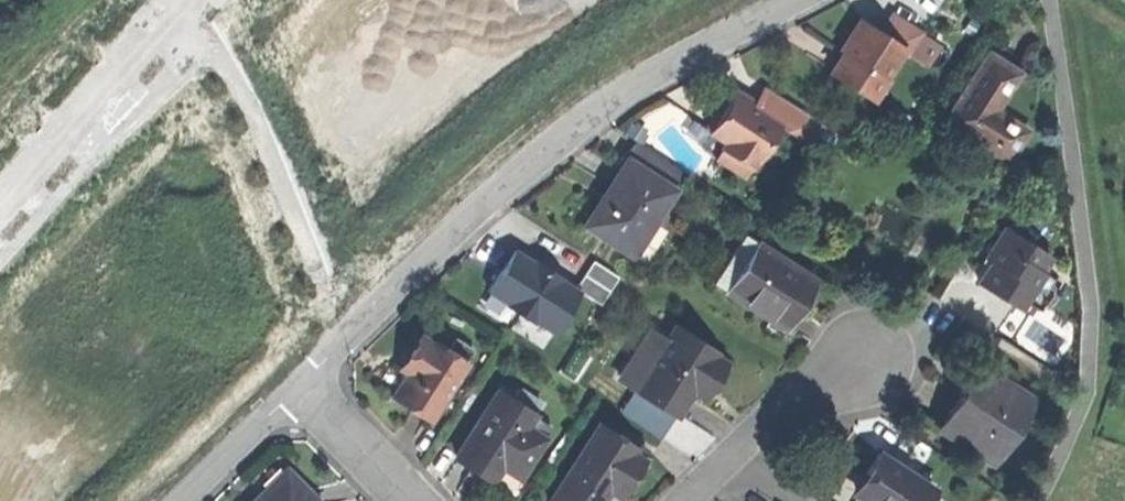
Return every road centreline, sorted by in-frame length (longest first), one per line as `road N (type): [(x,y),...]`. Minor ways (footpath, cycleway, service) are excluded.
road 1 (residential): [(303,384),(605,108),(797,0)]
road 2 (residential): [(191,0),(0,203)]
road 3 (residential): [(684,500),(783,405),(865,354)]
road 4 (residential): [(179,500),(303,384)]
road 5 (residential): [(303,384),(416,500)]

